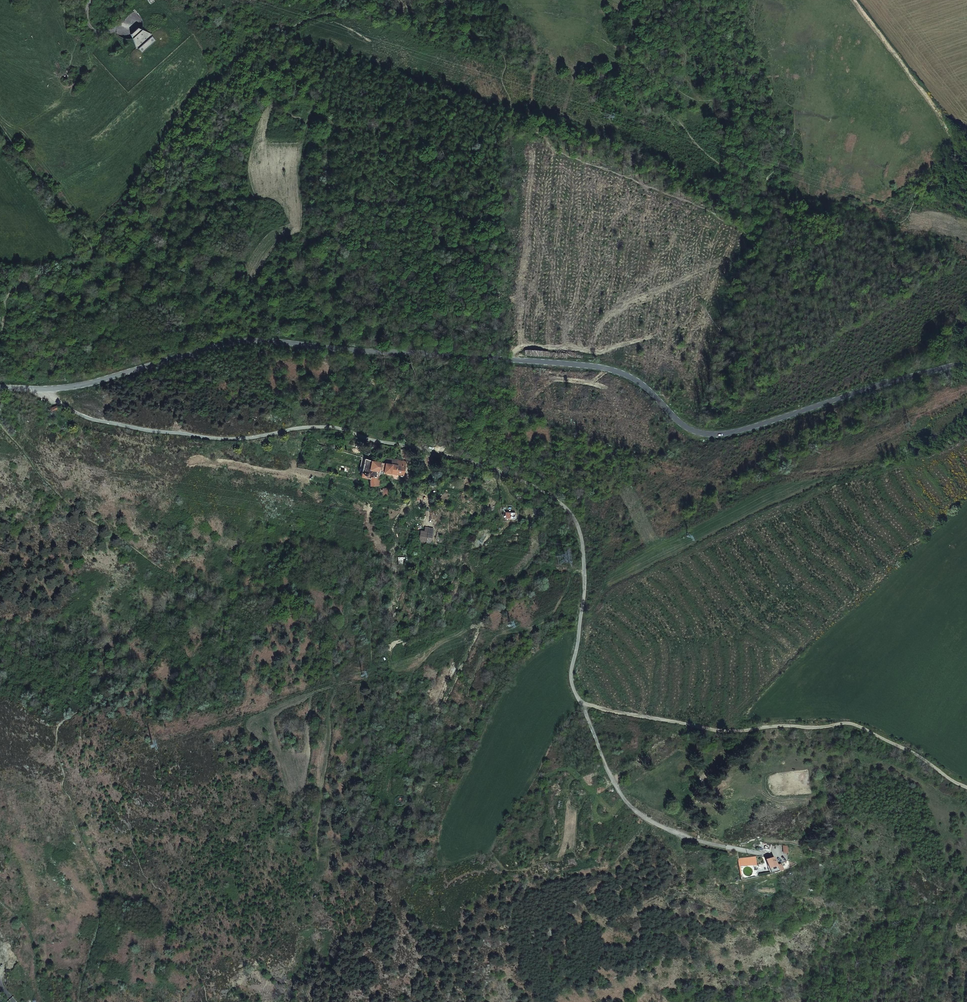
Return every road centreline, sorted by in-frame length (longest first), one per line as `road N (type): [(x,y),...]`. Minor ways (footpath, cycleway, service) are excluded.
road 1 (unclassified): [(42,389),(230,345),(285,342),(606,368),(638,381),(687,428),(715,434),(966,361)]
road 2 (unclassified): [(42,389),(91,420),(152,431),(223,438),(341,429),(479,465),(548,494),(574,517),(583,547),(571,673),(581,702)]
road 3 (track): [(414,0),(404,10),(373,5),(322,14),(267,39),(223,71),(87,267),(21,291),(0,336)]
road 4 (track): [(581,702),(719,730),(855,724),(966,787)]
road 5 (unclassified): [(787,856),(664,828),(629,805),(613,780)]
road 6 (track): [(0,118),(93,245),(90,260)]

